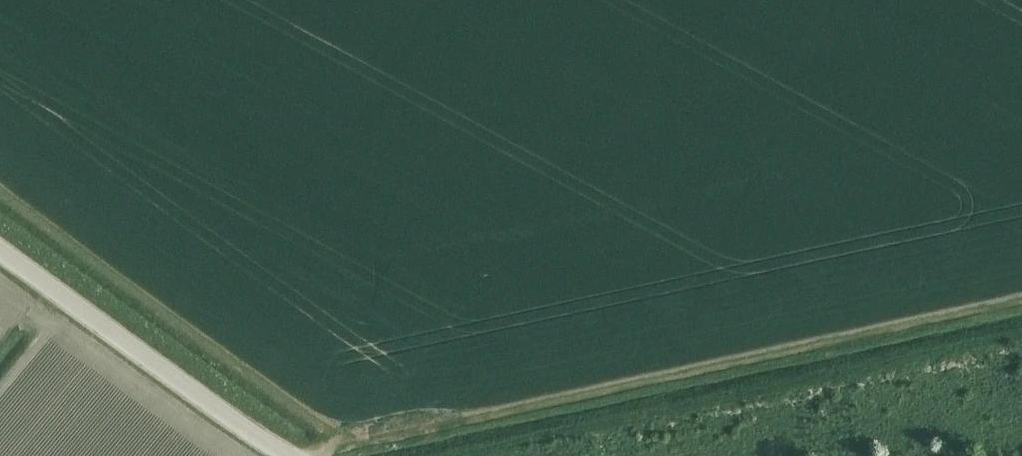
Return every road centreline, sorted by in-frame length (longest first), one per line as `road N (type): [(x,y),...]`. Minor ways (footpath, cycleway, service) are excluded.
road 1 (tertiary): [(299,455),(0,247)]

